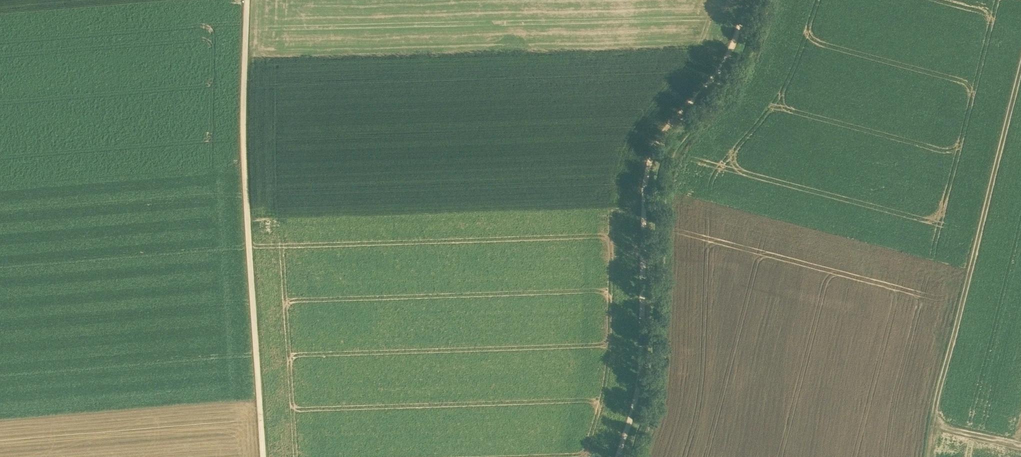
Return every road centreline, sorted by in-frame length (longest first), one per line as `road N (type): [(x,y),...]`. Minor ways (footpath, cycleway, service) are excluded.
road 1 (track): [(655,456),(674,366),(679,182),(696,149),(761,76),(787,0)]
road 2 (track): [(759,0),(730,75),(661,159),(645,394),(628,456)]
road 3 (track): [(255,0),(250,153),(269,456)]
road 4 (track): [(936,456),(1020,111)]

